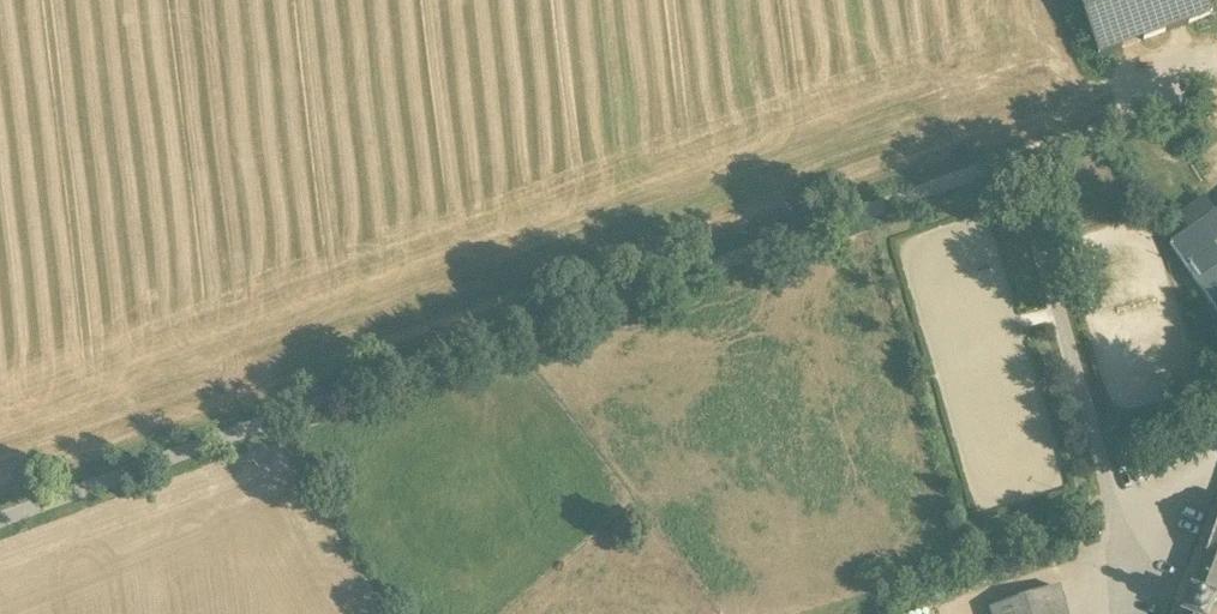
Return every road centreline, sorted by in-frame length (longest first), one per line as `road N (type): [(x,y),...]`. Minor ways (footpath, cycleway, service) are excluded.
road 1 (track): [(1216,82),(1013,156)]

